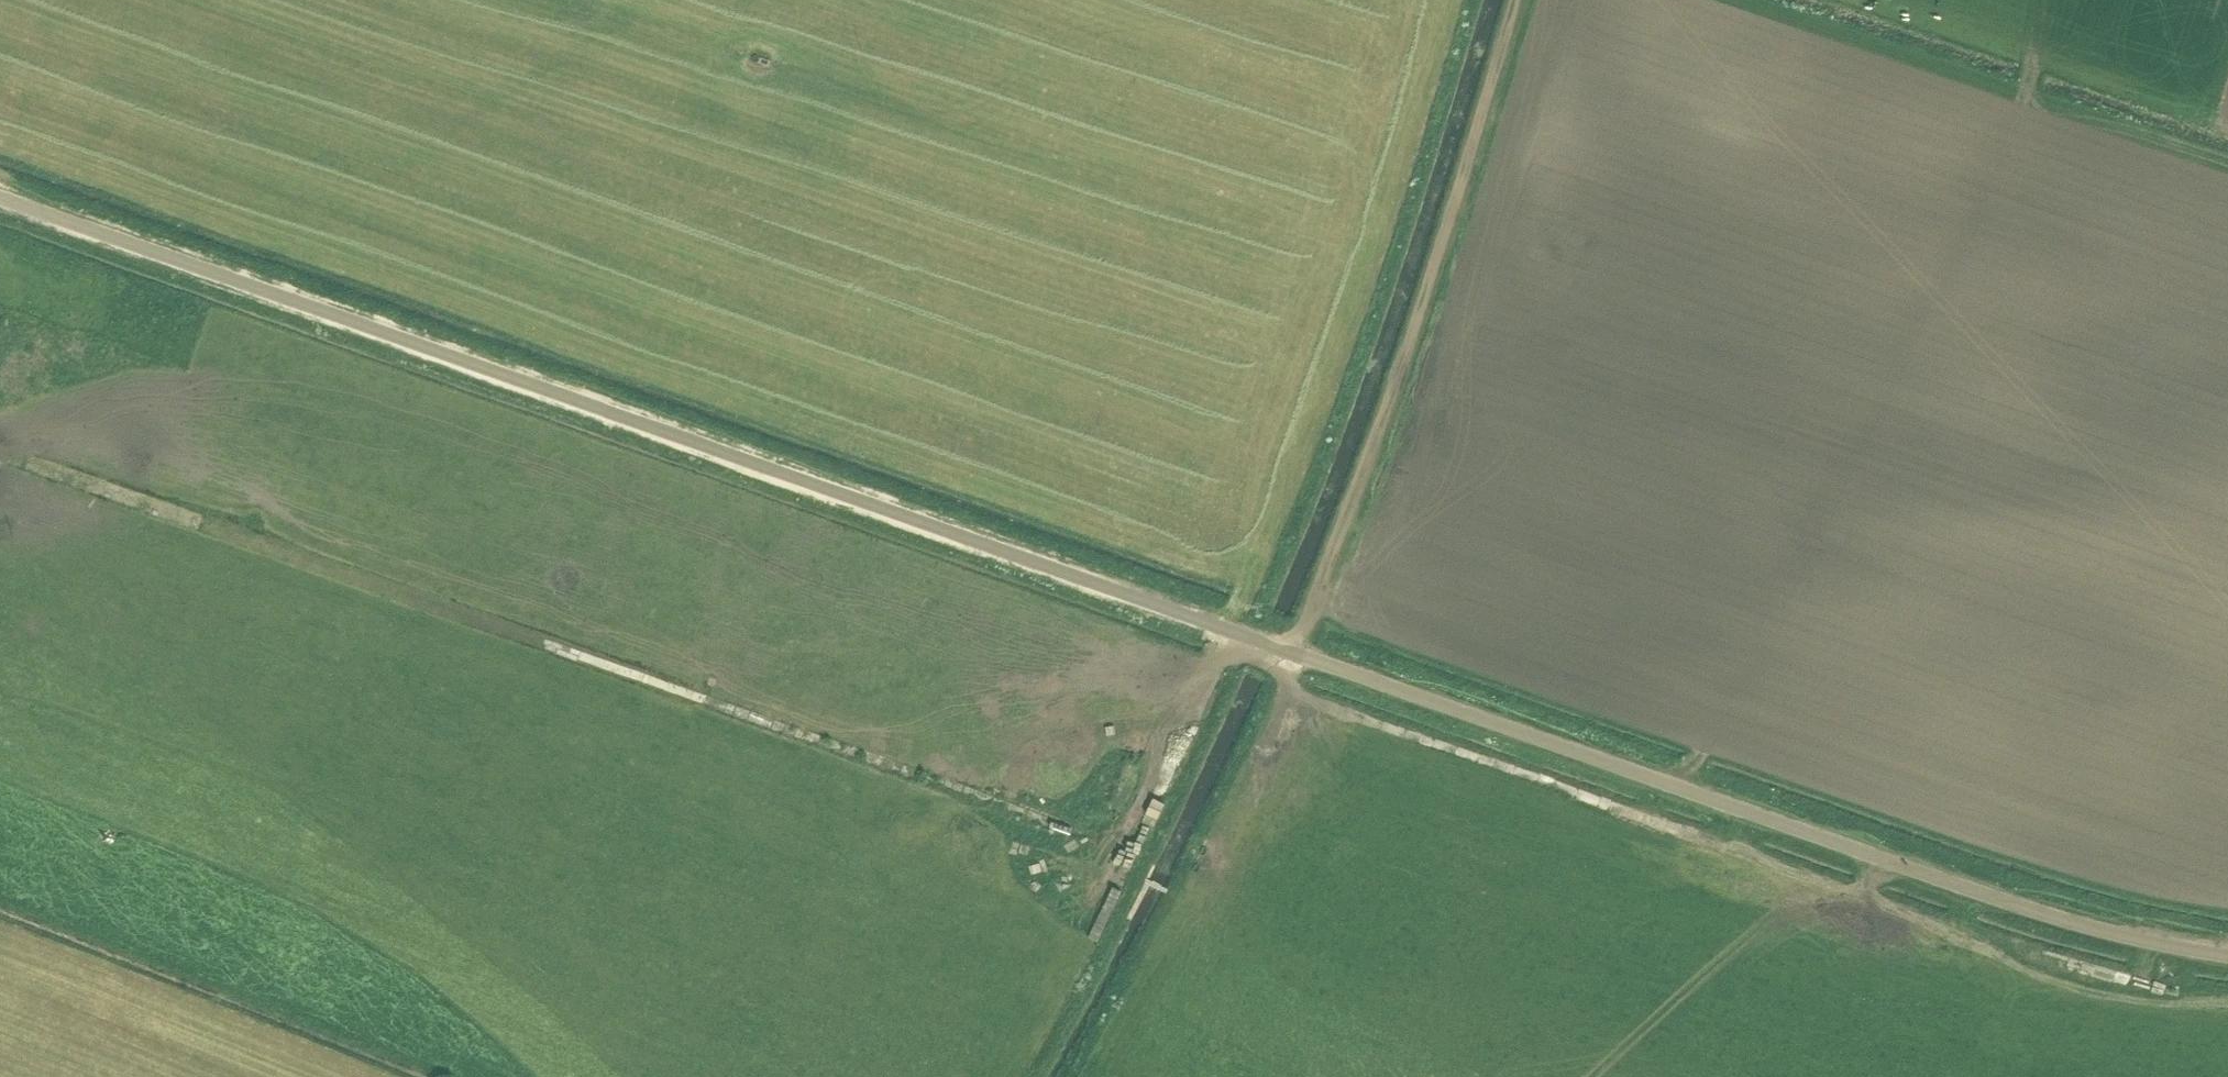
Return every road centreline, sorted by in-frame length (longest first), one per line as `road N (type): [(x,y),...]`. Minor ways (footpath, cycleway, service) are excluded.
road 1 (unclassified): [(2227,953),(1998,898),(0,198)]

